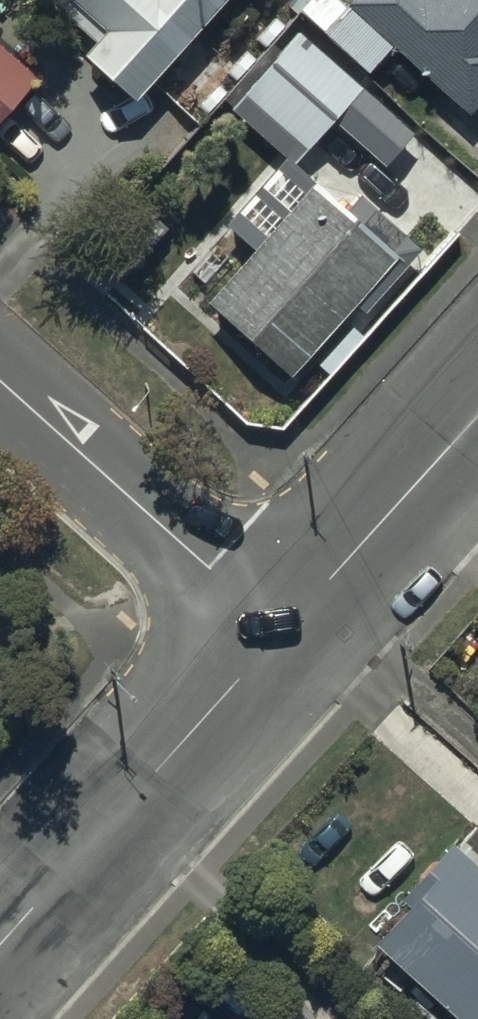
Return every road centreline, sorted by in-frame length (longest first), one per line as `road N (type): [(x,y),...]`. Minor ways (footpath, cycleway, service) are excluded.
road 1 (tertiary): [(0,946),(281,634)]
road 2 (tertiary): [(281,634),(0,382)]
road 3 (residential): [(281,634),(477,416)]

